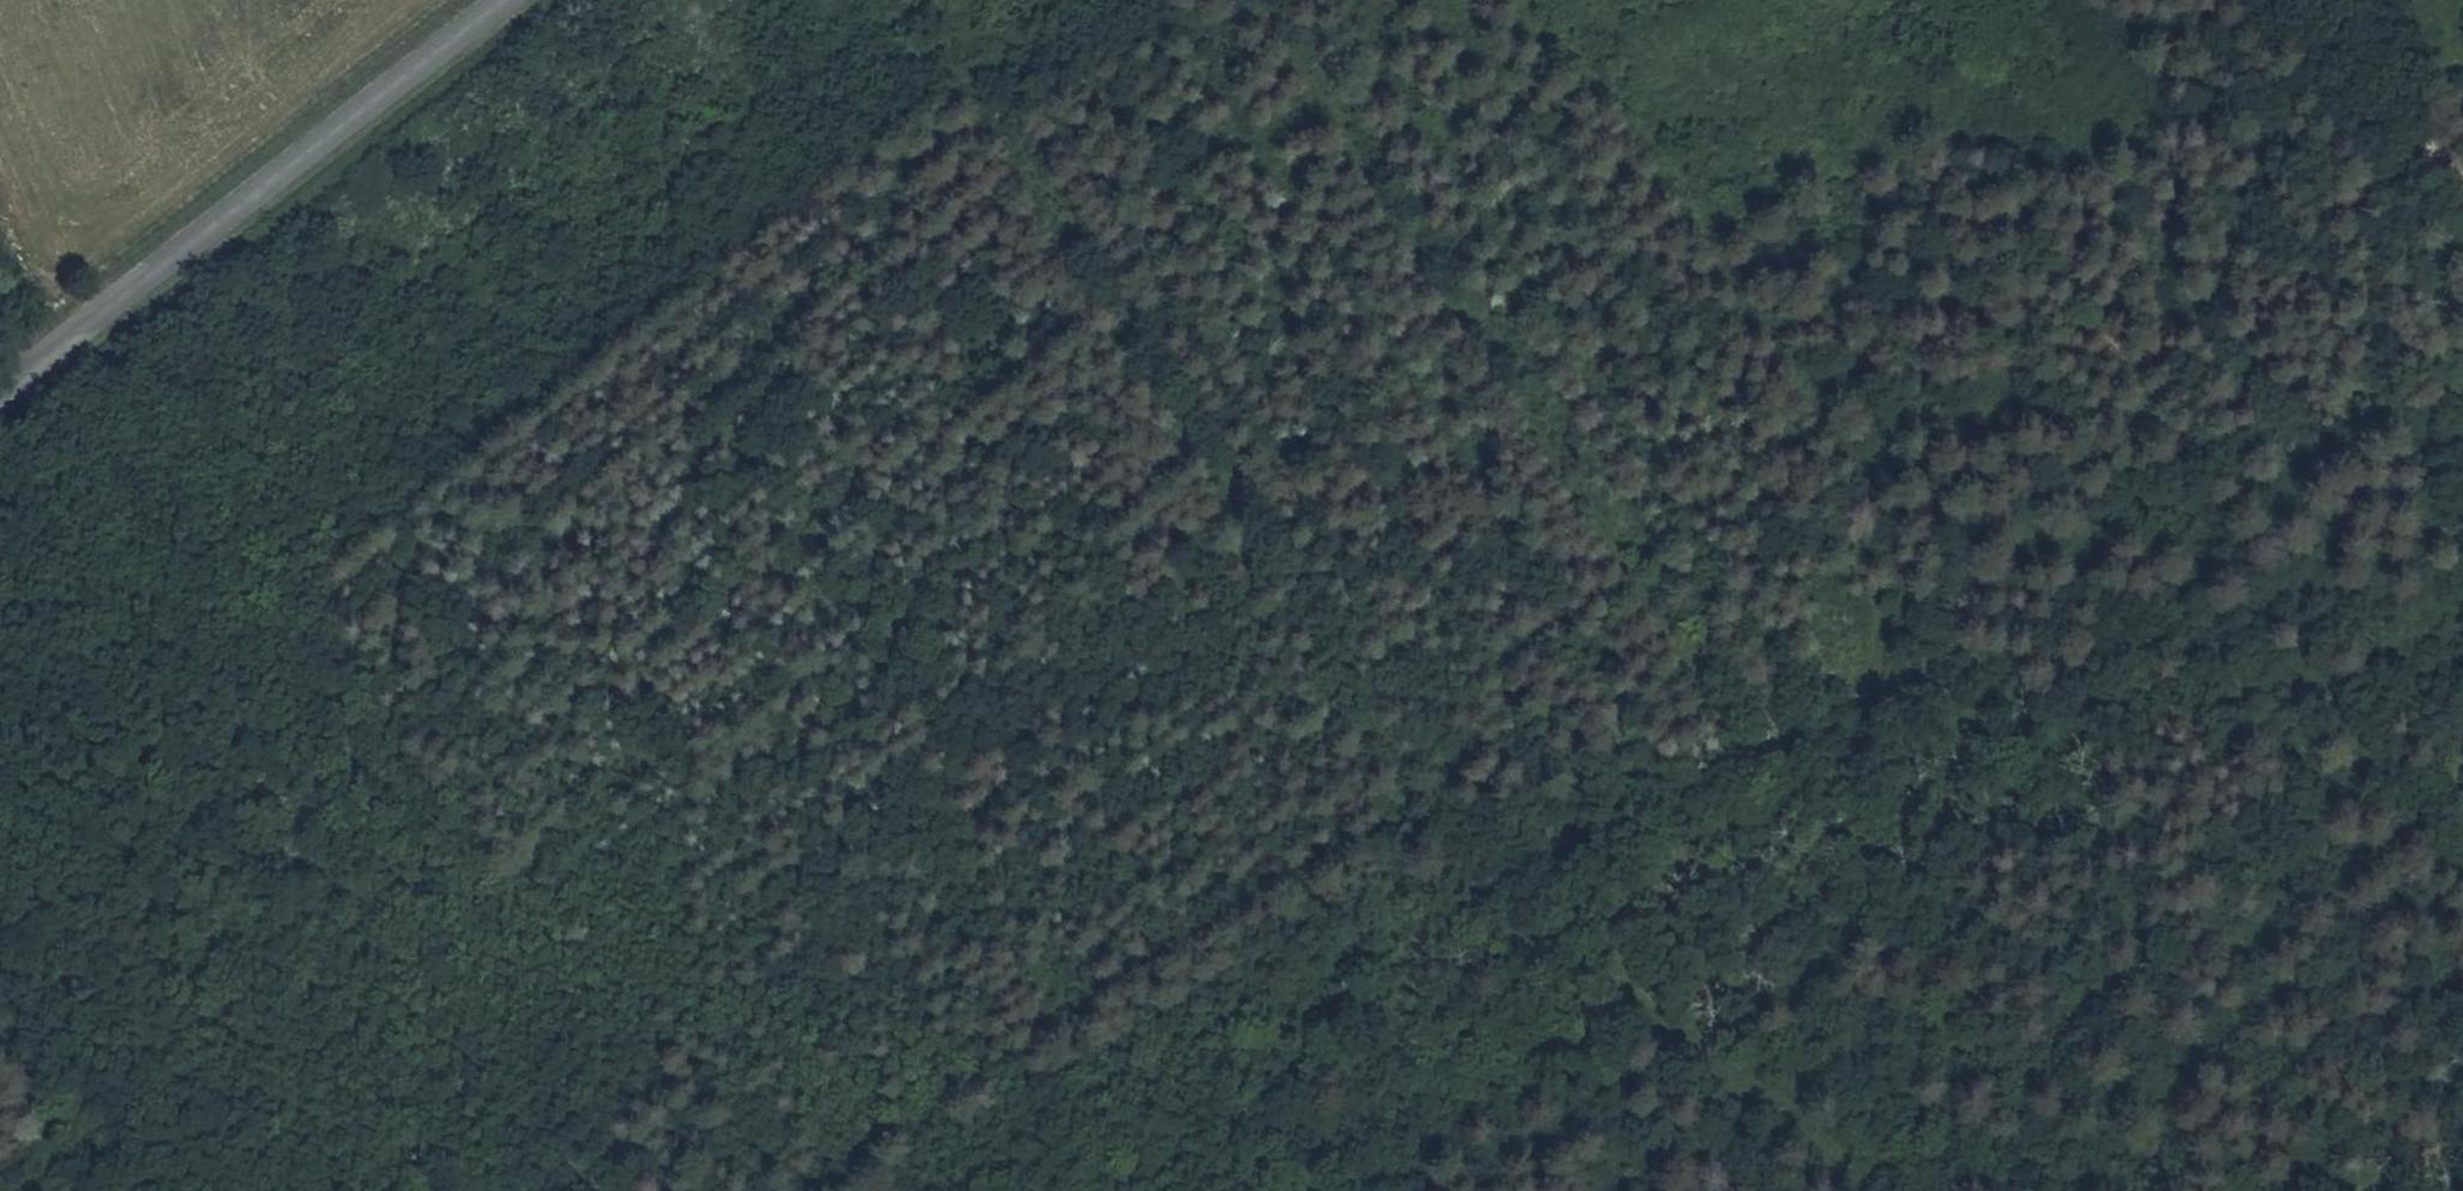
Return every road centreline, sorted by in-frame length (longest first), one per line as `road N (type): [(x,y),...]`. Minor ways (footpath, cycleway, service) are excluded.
road 1 (tertiary): [(0,390),(502,0)]
road 2 (track): [(2319,0),(2436,147),(2462,168)]

